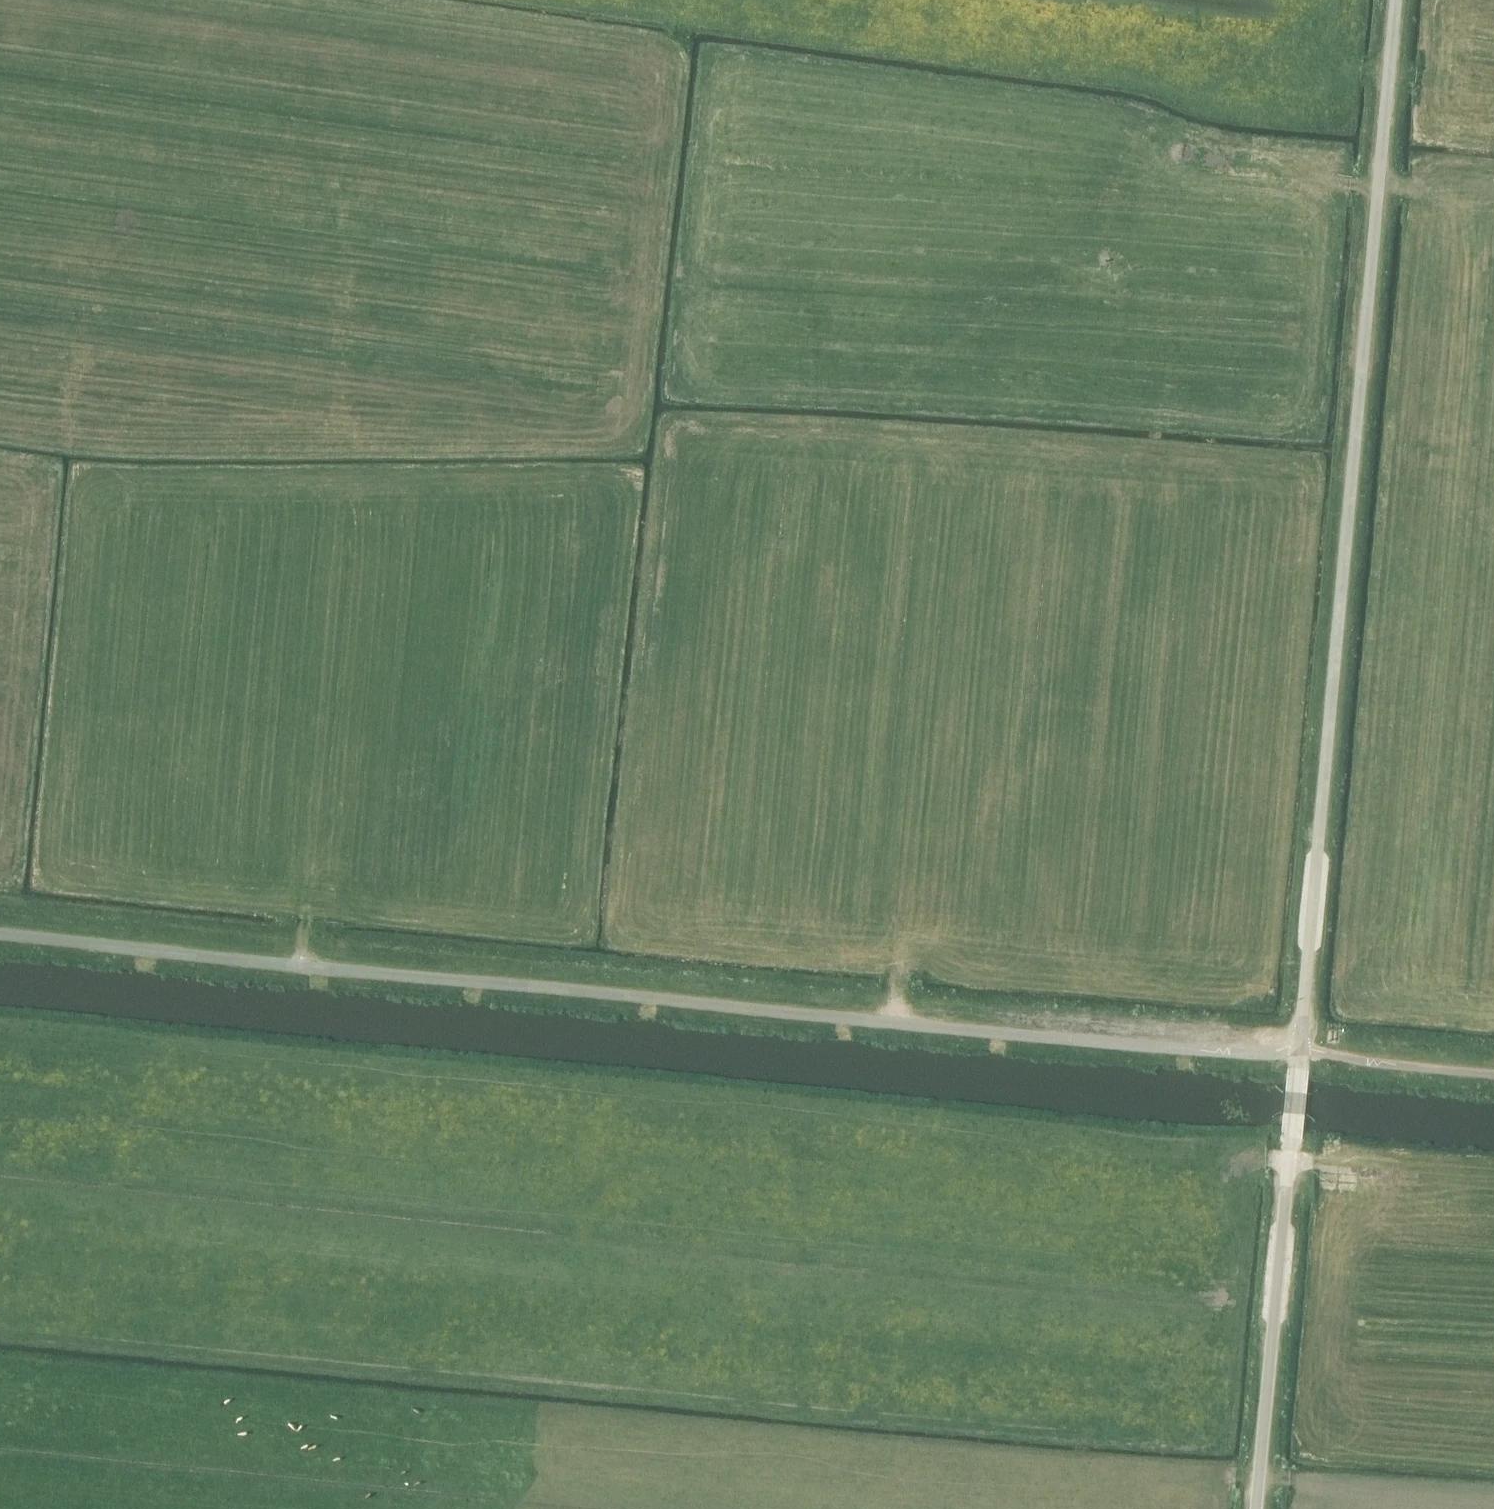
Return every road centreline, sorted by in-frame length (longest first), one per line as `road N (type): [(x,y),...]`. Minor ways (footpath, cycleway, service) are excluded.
road 1 (unclassified): [(1299,1052),(869,1026),(0,930)]
road 2 (unclassified): [(1299,1052),(1400,0)]
road 3 (unclassified): [(1256,1508),(1289,1142)]

